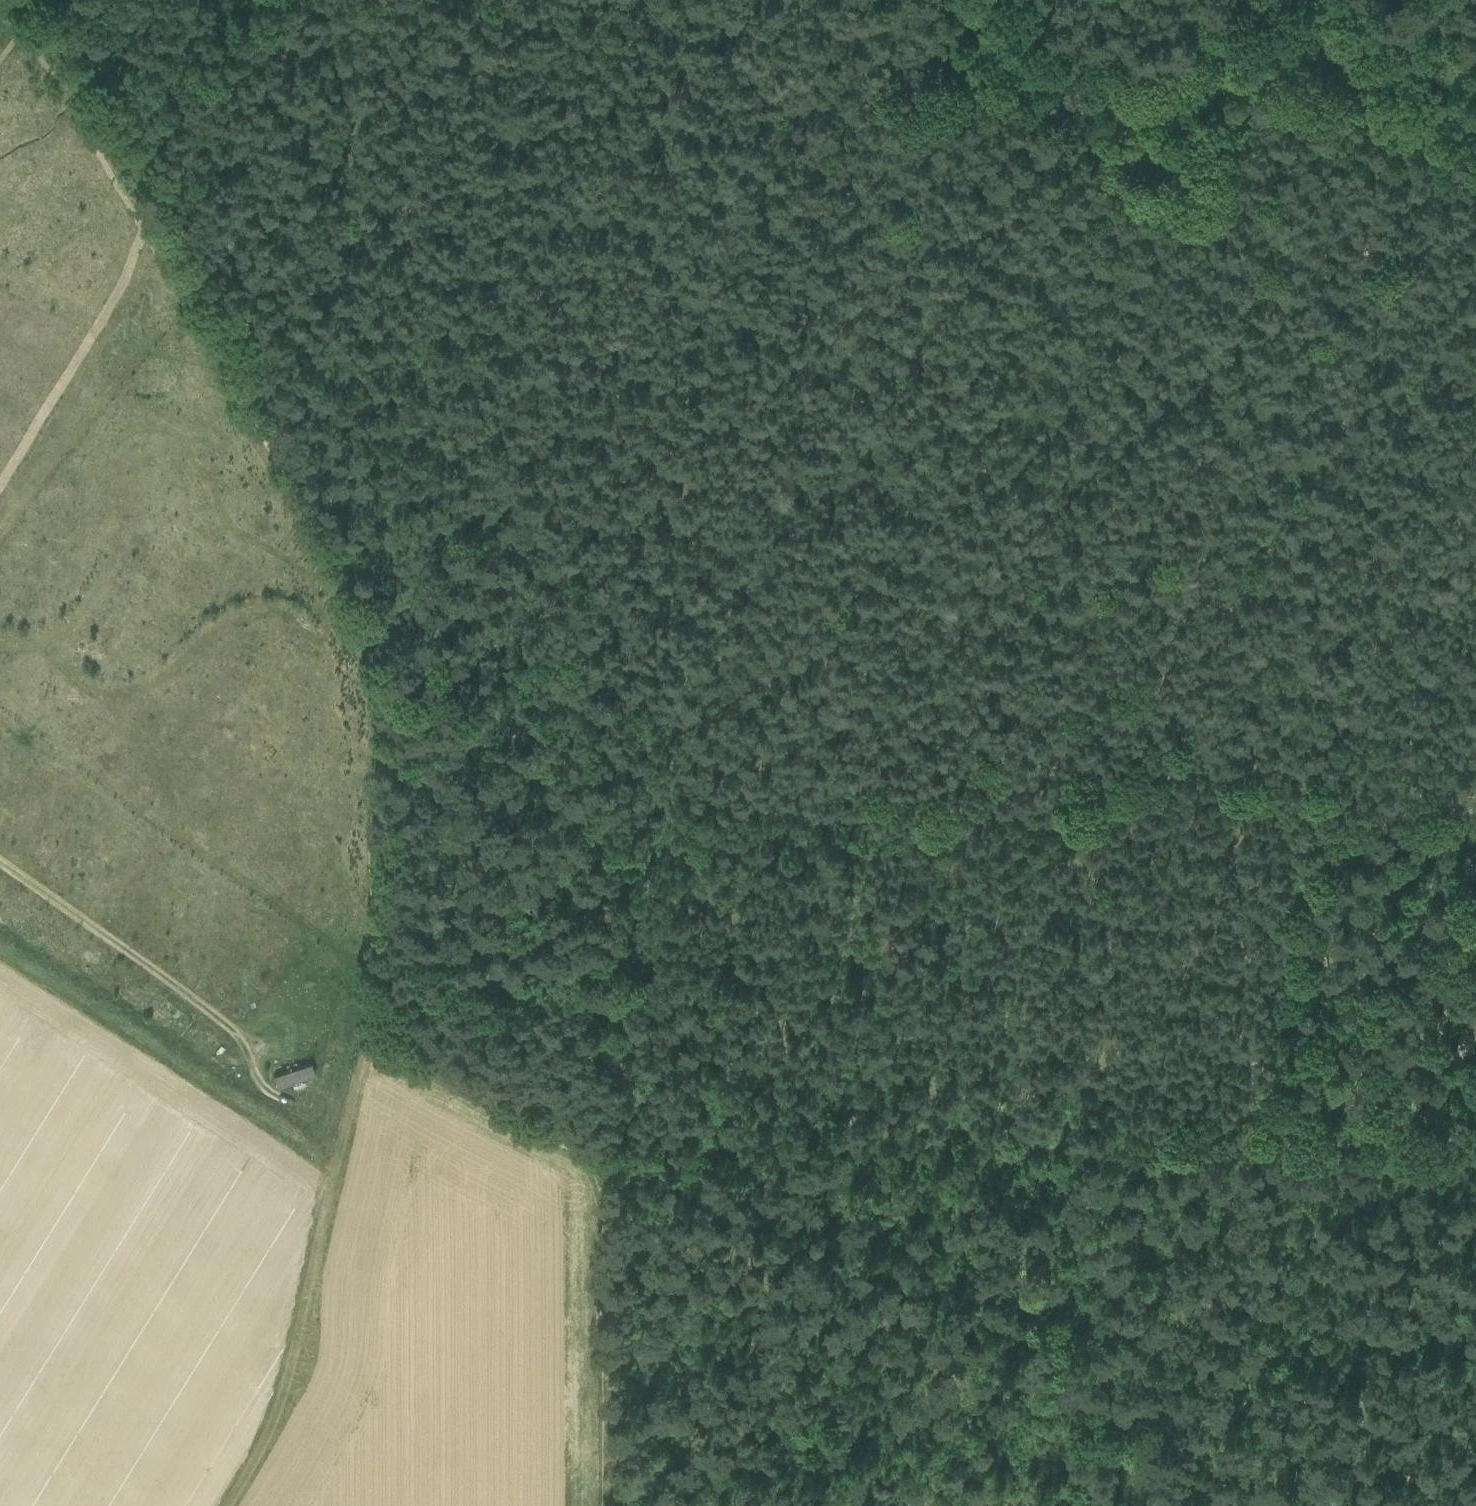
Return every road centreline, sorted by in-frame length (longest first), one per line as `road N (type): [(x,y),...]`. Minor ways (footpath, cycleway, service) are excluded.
road 1 (track): [(1475,1141),(603,1156)]
road 2 (track): [(378,1039),(355,1091),(274,1422),(227,1505)]
road 3 (track): [(603,1156),(609,1505)]
road 4 (track): [(378,1039),(577,1153),(603,1156)]

